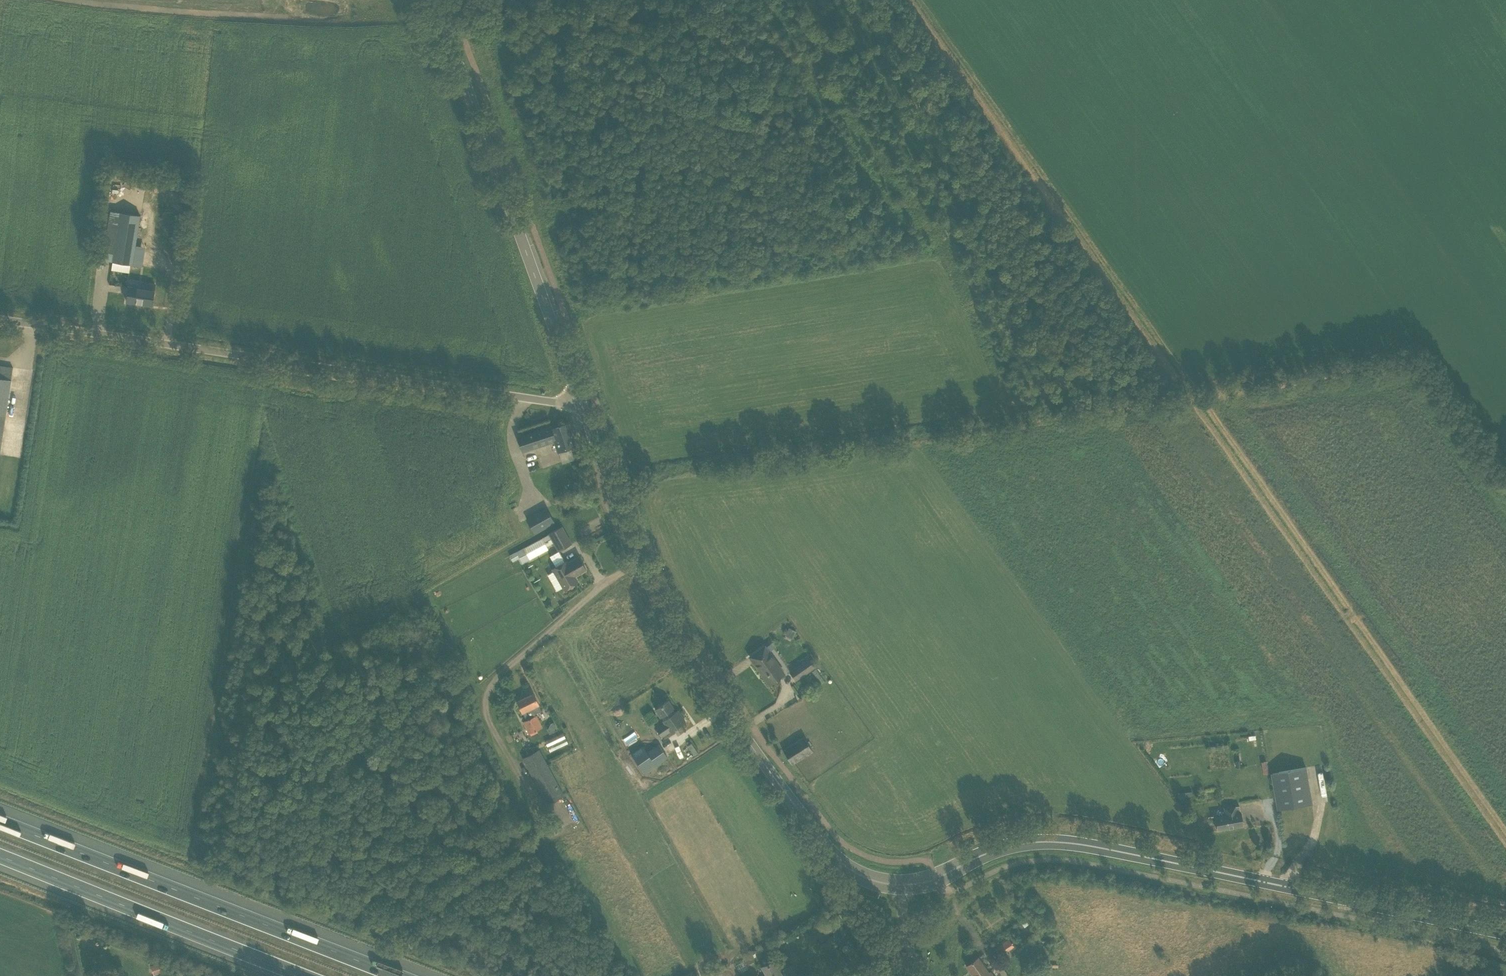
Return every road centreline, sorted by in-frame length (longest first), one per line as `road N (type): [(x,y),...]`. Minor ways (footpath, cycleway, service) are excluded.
road 1 (tertiary): [(1505,933),(1075,844),(1007,846),(918,883),(855,872),(775,778),(643,585),(580,398)]
road 2 (unclassified): [(580,398),(0,317)]
road 3 (motorway): [(402,975),(0,821)]
road 4 (tertiary): [(580,398),(431,0)]
road 5 (motorway): [(0,856),(306,975)]

